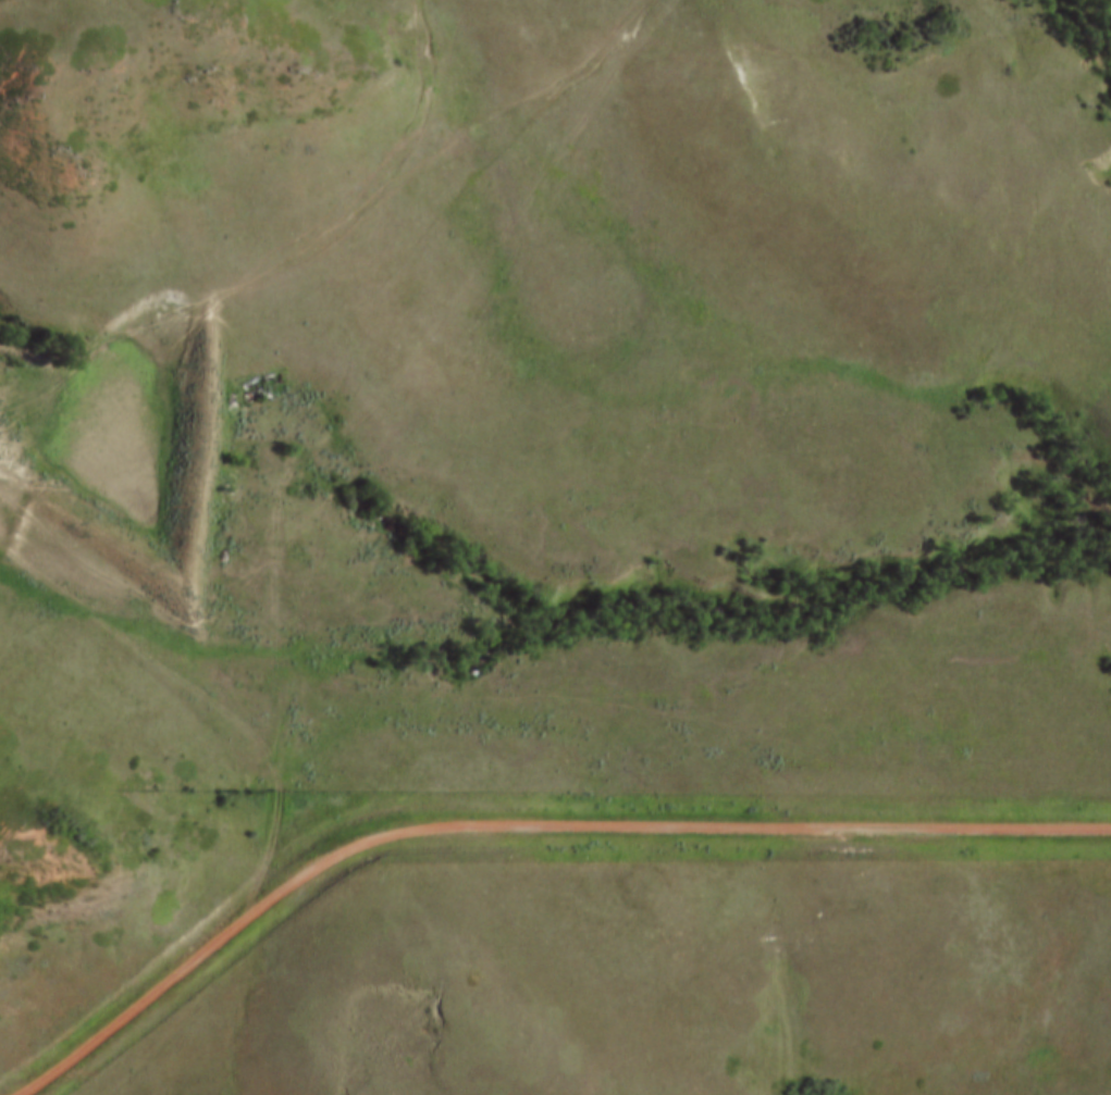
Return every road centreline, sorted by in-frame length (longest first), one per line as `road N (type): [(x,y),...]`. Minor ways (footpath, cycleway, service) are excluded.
road 1 (residential): [(0,1085),(316,879),(413,839),(1110,835)]

